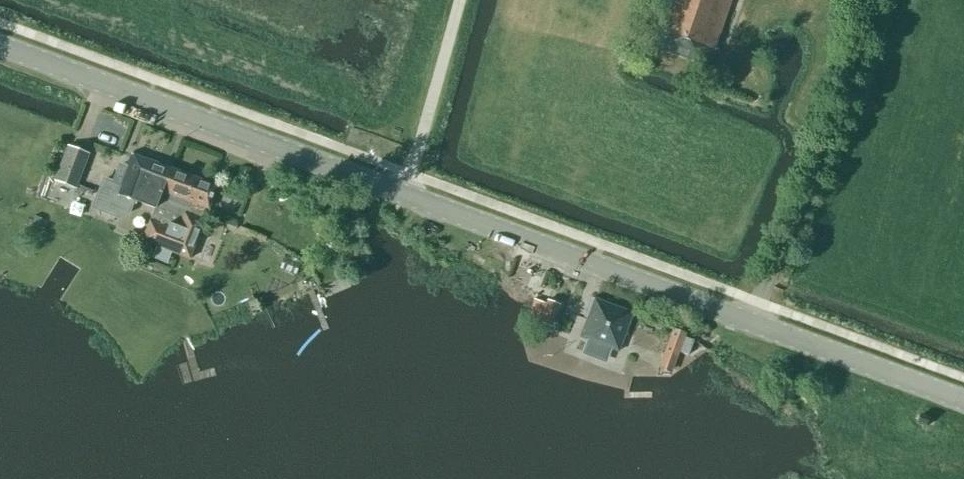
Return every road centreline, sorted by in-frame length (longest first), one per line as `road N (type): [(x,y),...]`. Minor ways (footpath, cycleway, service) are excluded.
road 1 (tertiary): [(963,399),(406,194)]
road 2 (tertiary): [(406,194),(0,46)]
road 3 (unclassified): [(406,194),(460,0)]

